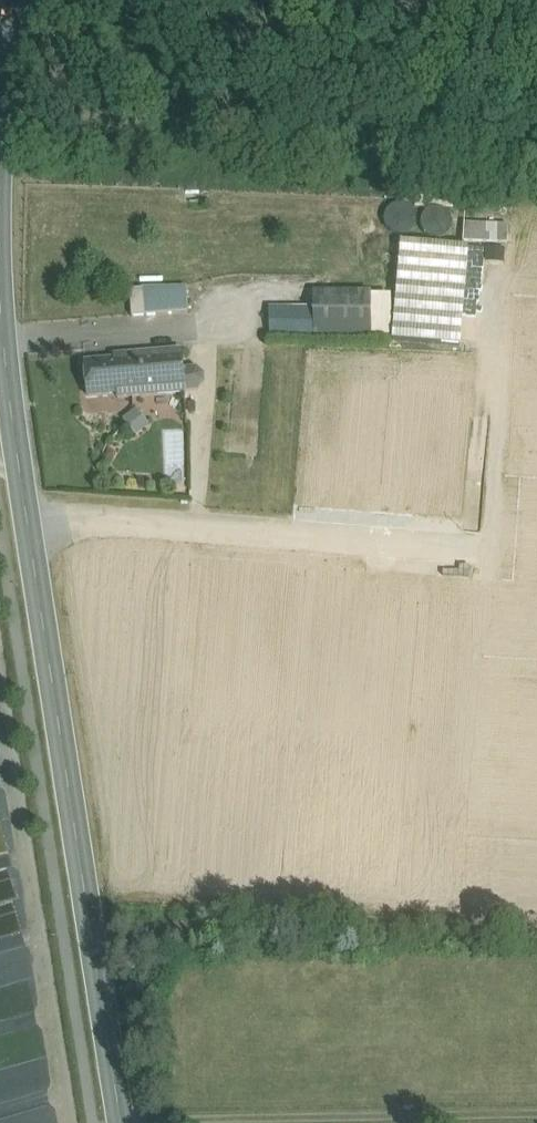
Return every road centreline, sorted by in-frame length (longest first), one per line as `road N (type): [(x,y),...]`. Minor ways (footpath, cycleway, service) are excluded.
road 1 (secondary): [(123,1122),(25,524),(2,306),(7,75),(22,0)]
road 2 (track): [(536,1110),(130,1122)]

